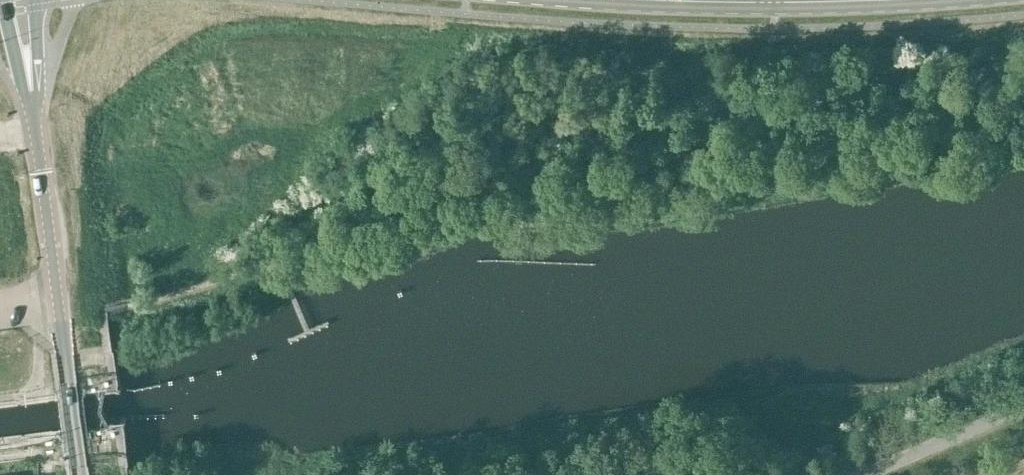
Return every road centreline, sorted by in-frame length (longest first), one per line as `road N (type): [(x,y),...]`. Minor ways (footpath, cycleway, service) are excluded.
road 1 (secondary): [(82,474),(21,0)]
road 2 (primary): [(917,0),(682,0)]
road 3 (unclassified): [(851,474),(1023,402)]

